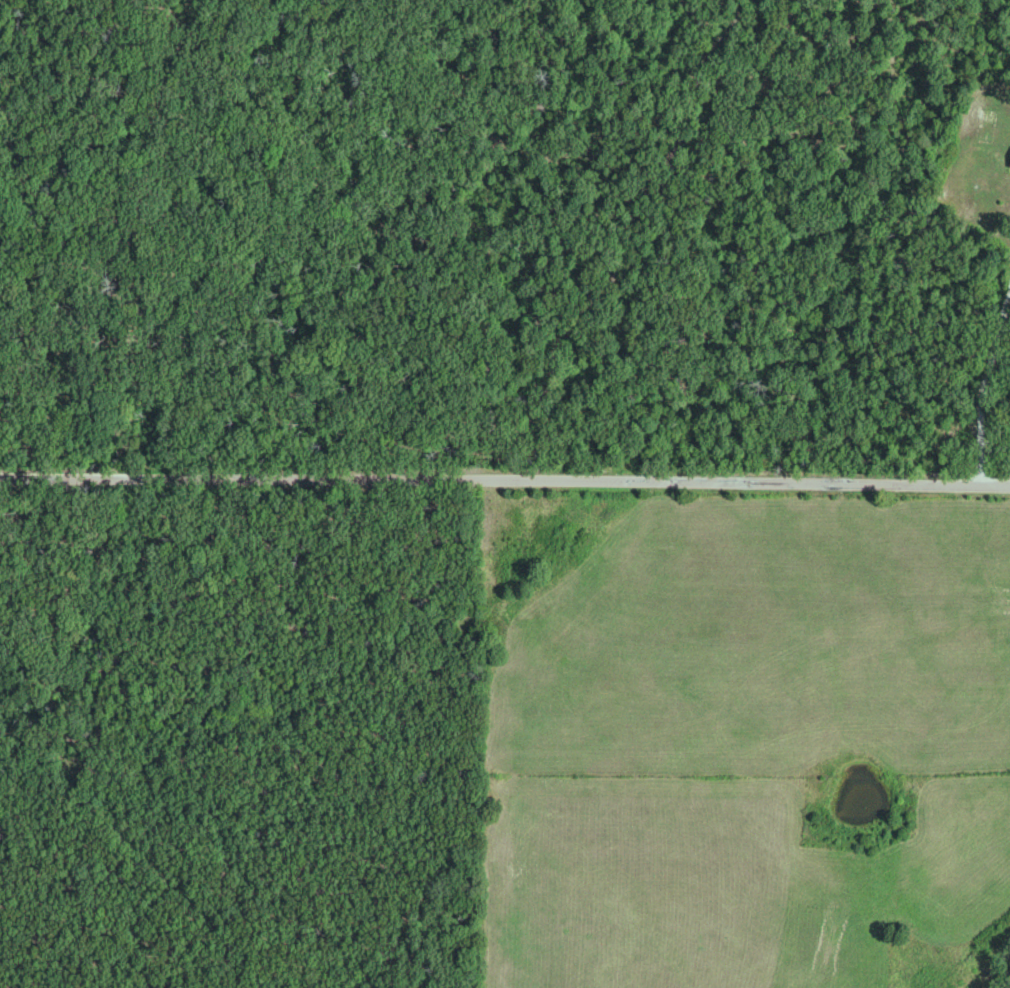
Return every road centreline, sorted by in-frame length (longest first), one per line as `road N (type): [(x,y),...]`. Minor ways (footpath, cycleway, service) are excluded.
road 1 (residential): [(1009,484),(0,474)]

